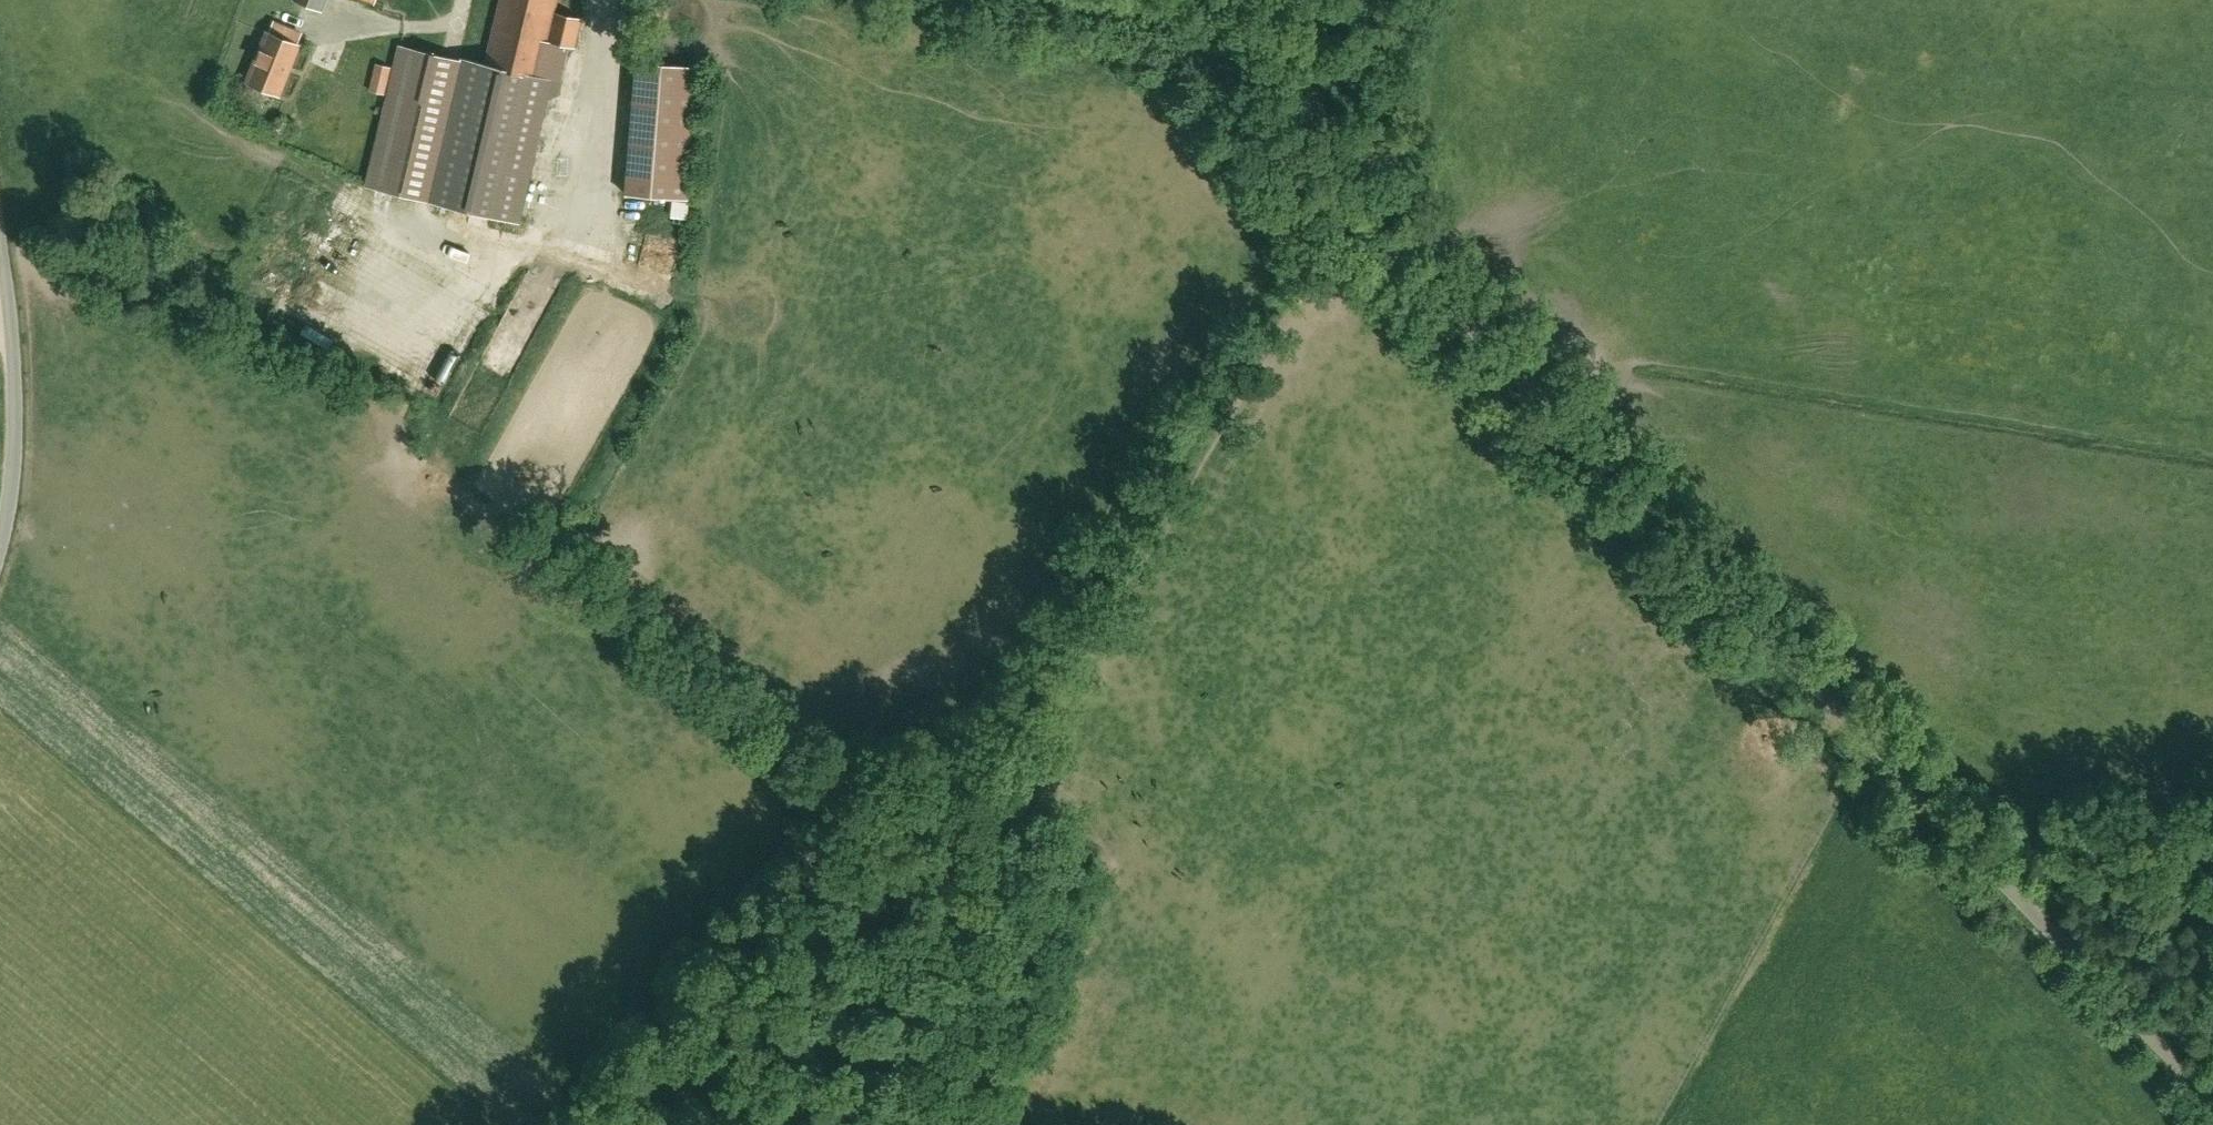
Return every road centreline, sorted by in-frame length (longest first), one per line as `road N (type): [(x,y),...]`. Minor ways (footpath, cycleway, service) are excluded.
road 1 (unclassified): [(2212,1106),(1200,58),(1160,32),(1040,0)]
road 2 (unclassified): [(0,534),(12,422),(0,268)]
road 3 (track): [(1415,21),(1190,14),(1160,32)]

